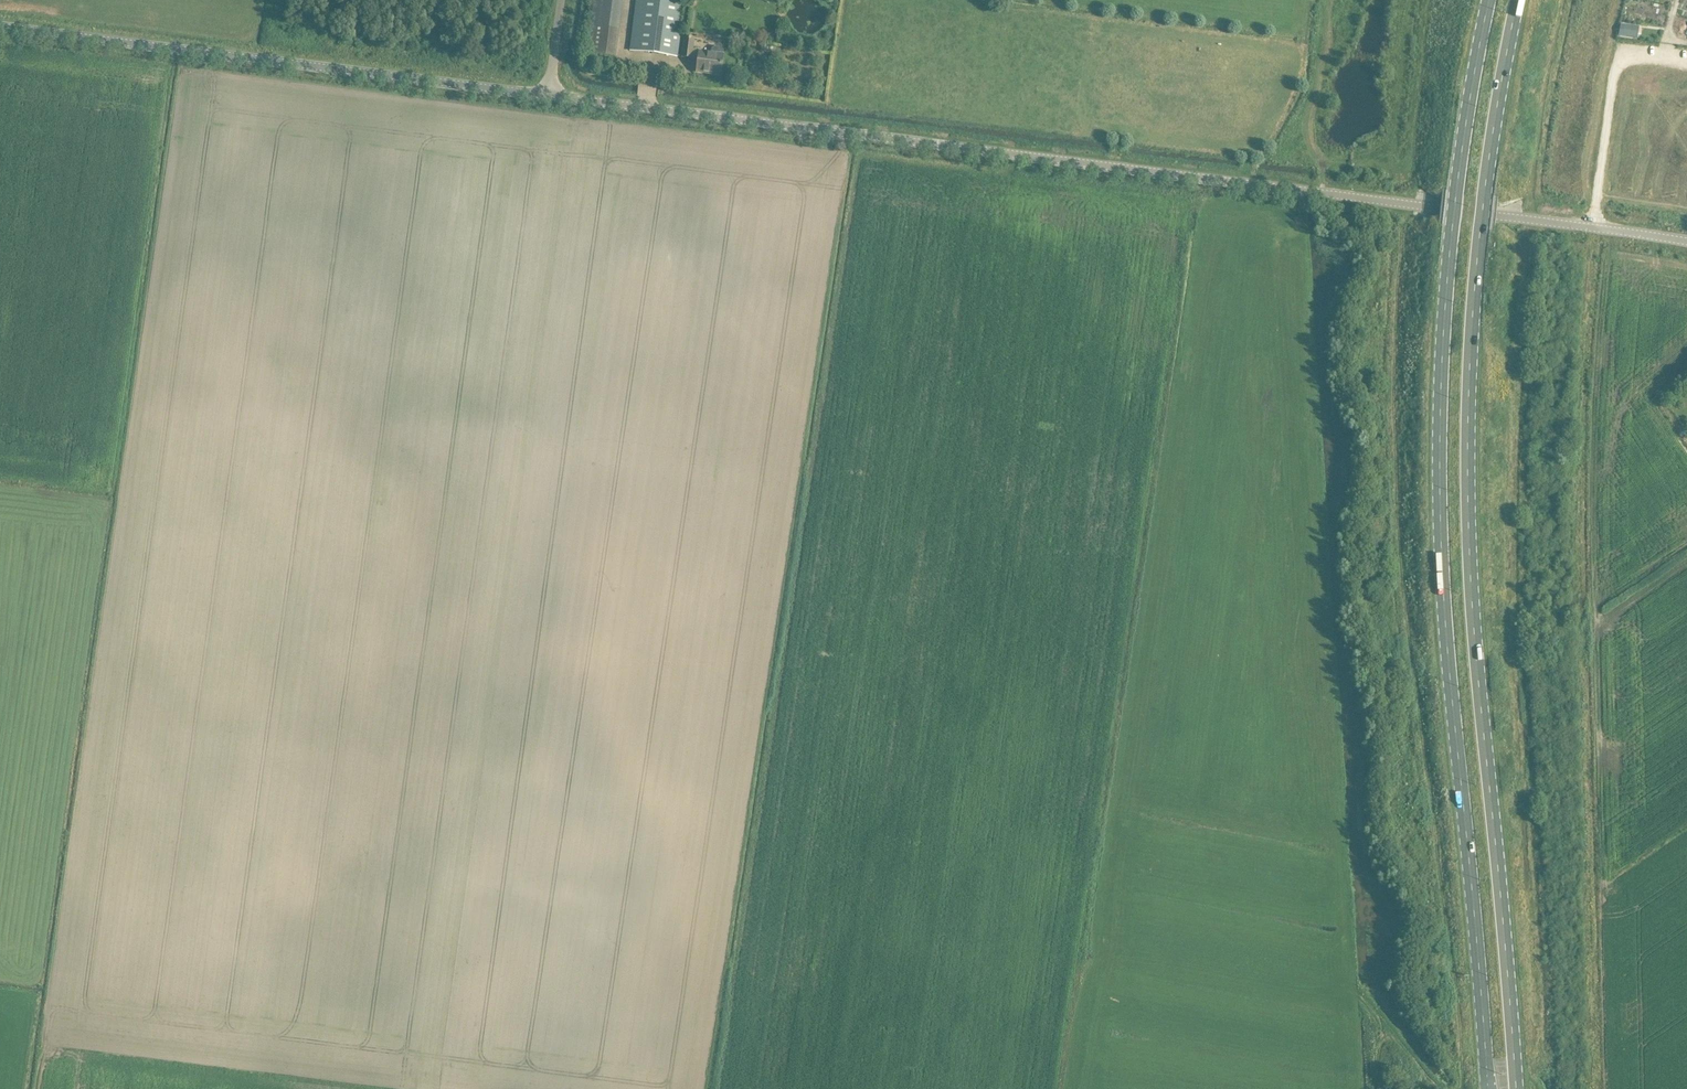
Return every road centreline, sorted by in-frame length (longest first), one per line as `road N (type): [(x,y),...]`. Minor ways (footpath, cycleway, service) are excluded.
road 1 (unclassified): [(1686,241),(547,94)]
road 2 (primary): [(1517,1088),(1469,526),(1475,289),(1518,0)]
road 3 (primary): [(1489,0),(1447,282),(1441,517),(1488,1088)]
road 4 (unclassified): [(547,94),(0,27)]
road 5 (track): [(1591,228),(1612,80),(1622,59),(1664,55),(1666,41)]

